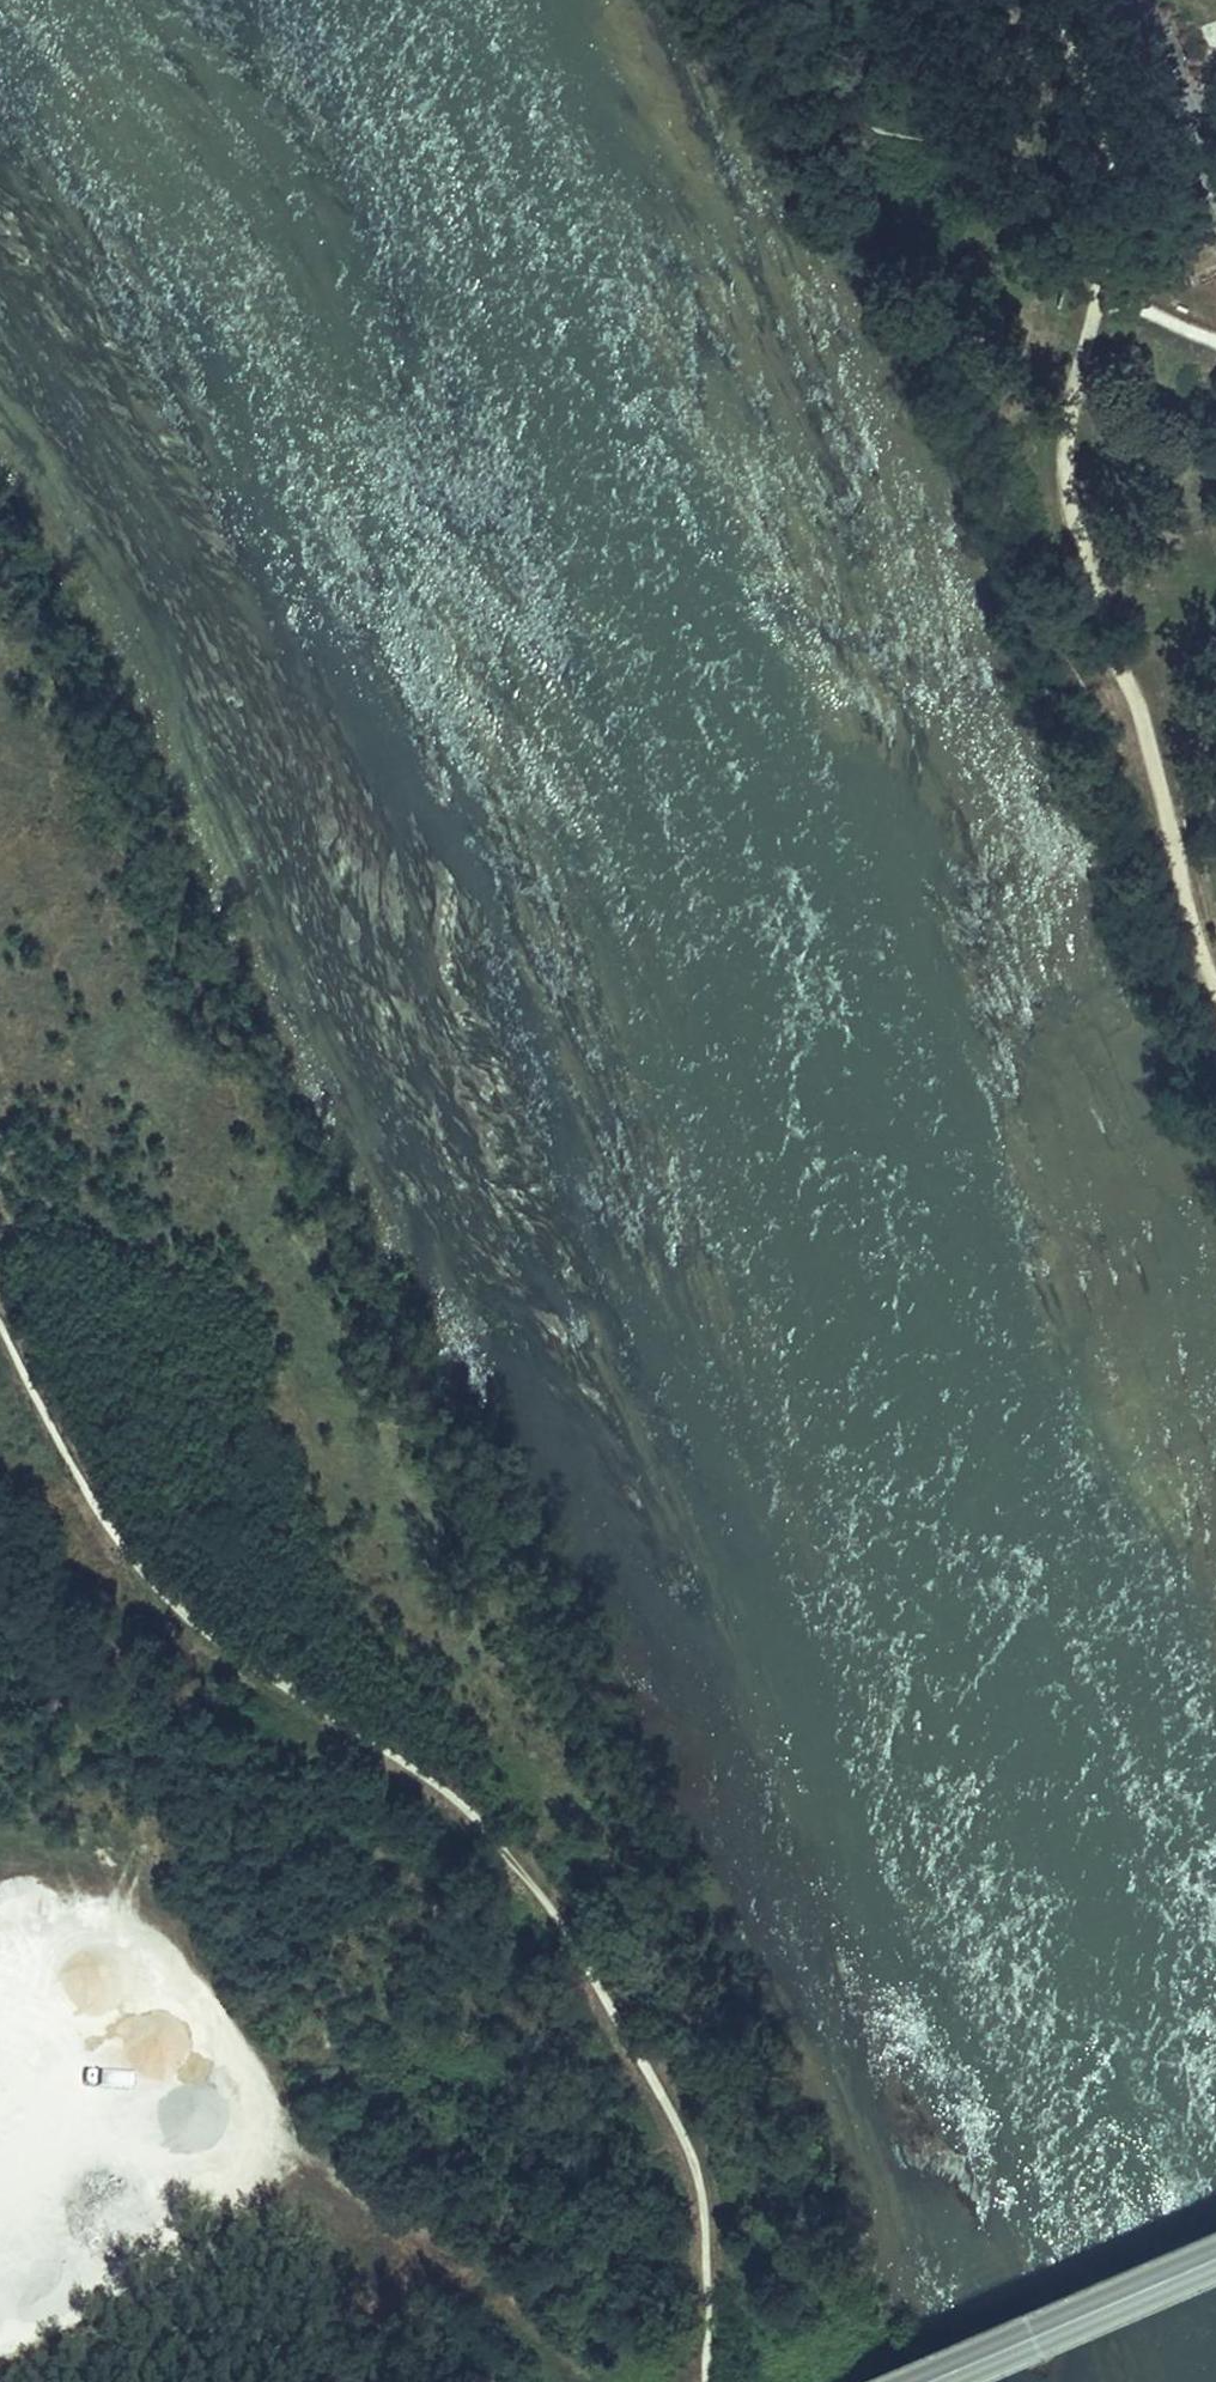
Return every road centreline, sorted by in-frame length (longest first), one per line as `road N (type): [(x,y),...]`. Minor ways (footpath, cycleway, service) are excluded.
road 1 (secondary): [(929,2381),(1215,2258)]
road 2 (tertiary): [(1215,176),(1130,0)]

